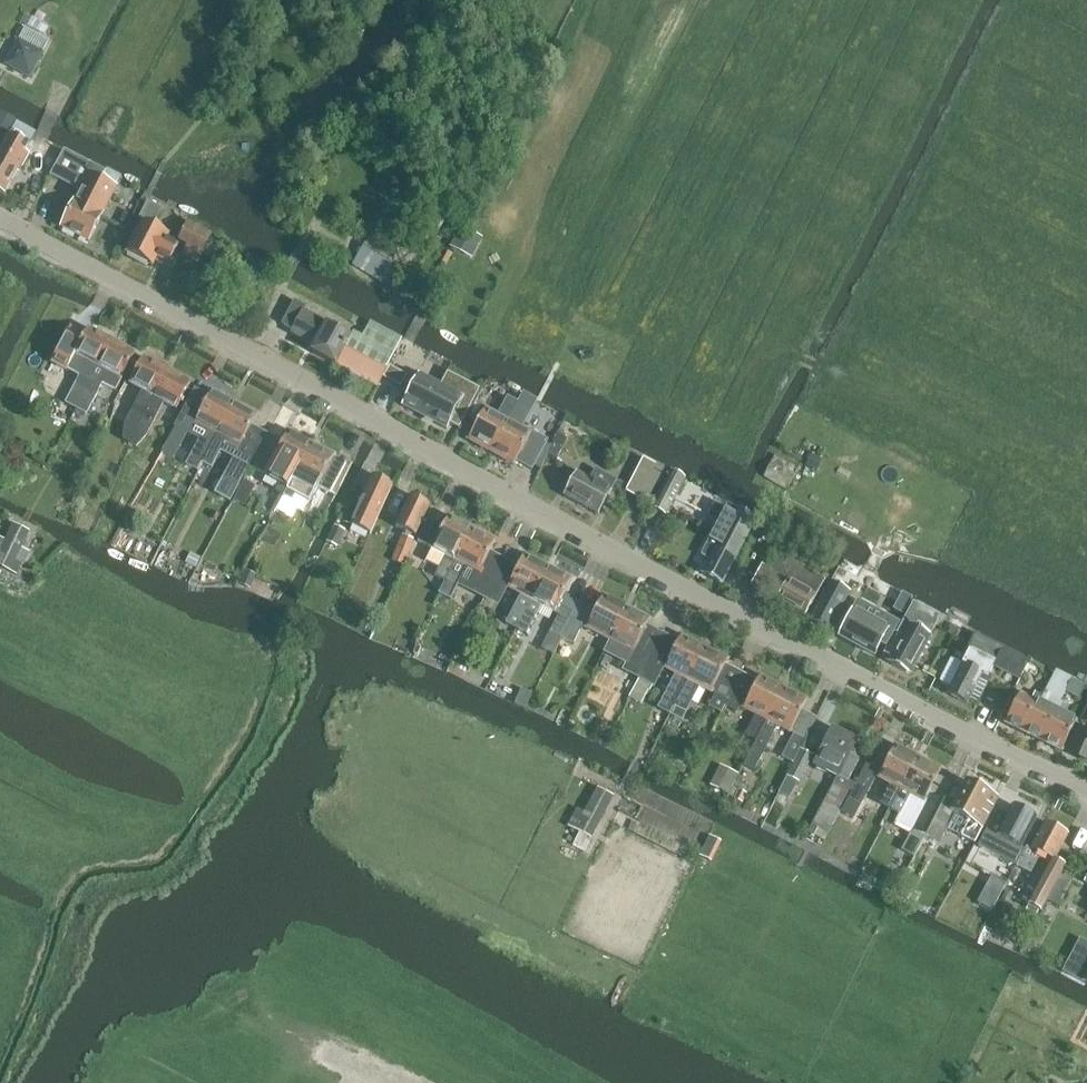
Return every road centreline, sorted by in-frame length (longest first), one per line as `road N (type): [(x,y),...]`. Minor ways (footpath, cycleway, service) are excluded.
road 1 (residential): [(1086,797),(602,547),(220,332),(99,277),(0,214)]

